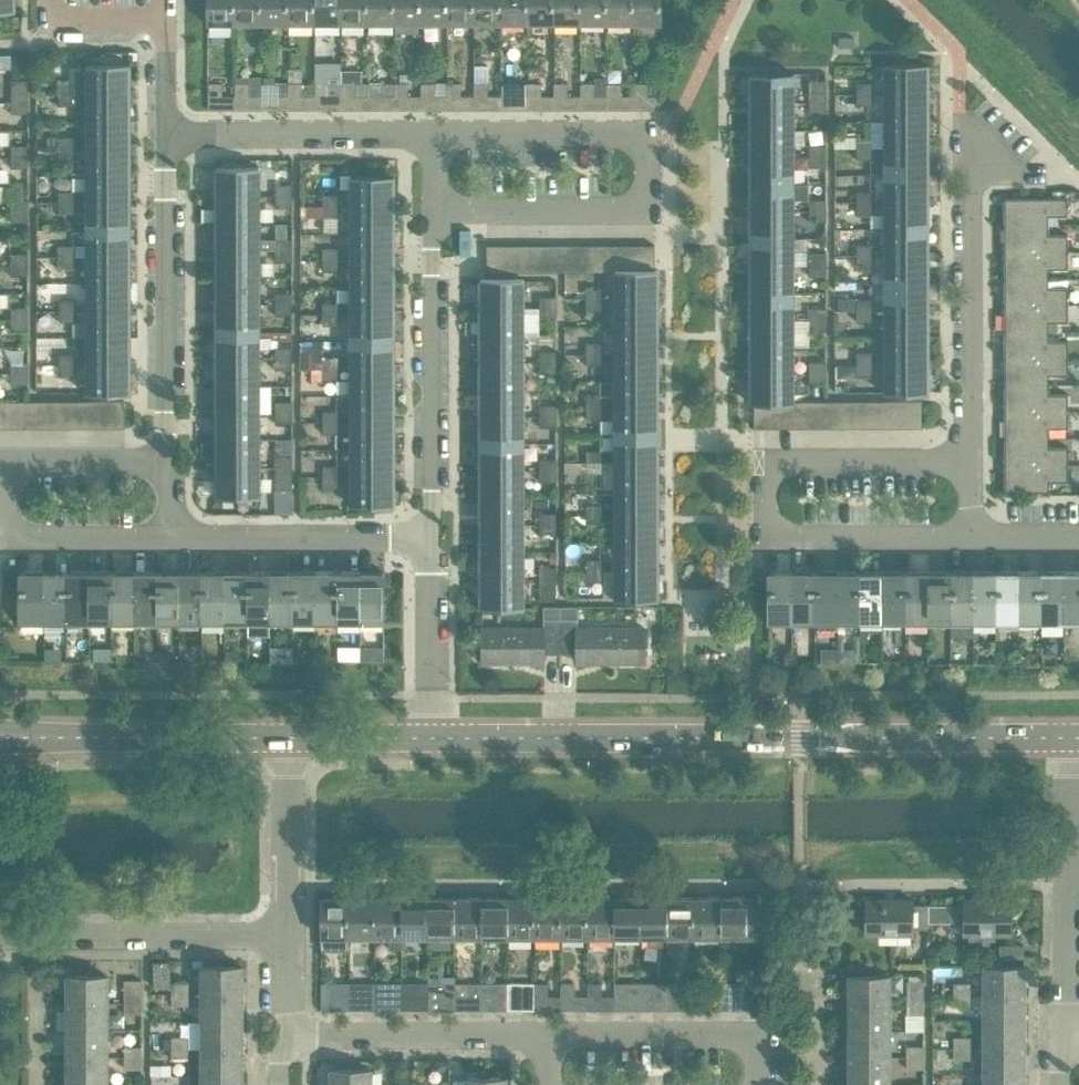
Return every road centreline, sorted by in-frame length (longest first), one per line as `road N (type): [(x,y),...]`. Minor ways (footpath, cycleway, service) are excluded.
road 1 (tertiary): [(432,738),(1070,739)]
road 2 (residential): [(437,219),(654,222),(654,137),(438,136)]
road 3 (residential): [(971,536),(781,535),(767,505),(774,463),(970,462)]
road 4 (residential): [(970,462),(975,155),(1053,156)]
road 5 (residential): [(169,465),(170,134)]
road 6 (residential): [(434,544),(437,219)]
road 7 (residential): [(1065,1033),(1070,739)]
road 8 (tertiary): [(0,737),(289,736)]
road 9 (residential): [(0,941),(288,933)]
road 10 (residential): [(170,134),(438,136)]
road 11 (residential): [(167,541),(434,544)]
road 12 (residential): [(545,1037),(290,1031)]
road 13 (residential): [(545,1037),(754,1038),(754,1084)]
road 14 (residential): [(7,464),(4,539),(167,541)]
road 15 (residential): [(288,933),(289,736)]
road 16 (residential): [(432,738),(434,544)]
road 17 (residential): [(7,464),(169,465)]
road 18 (tertiary): [(289,736),(432,738)]
road 19 (residential): [(167,22),(53,21),(52,0)]

